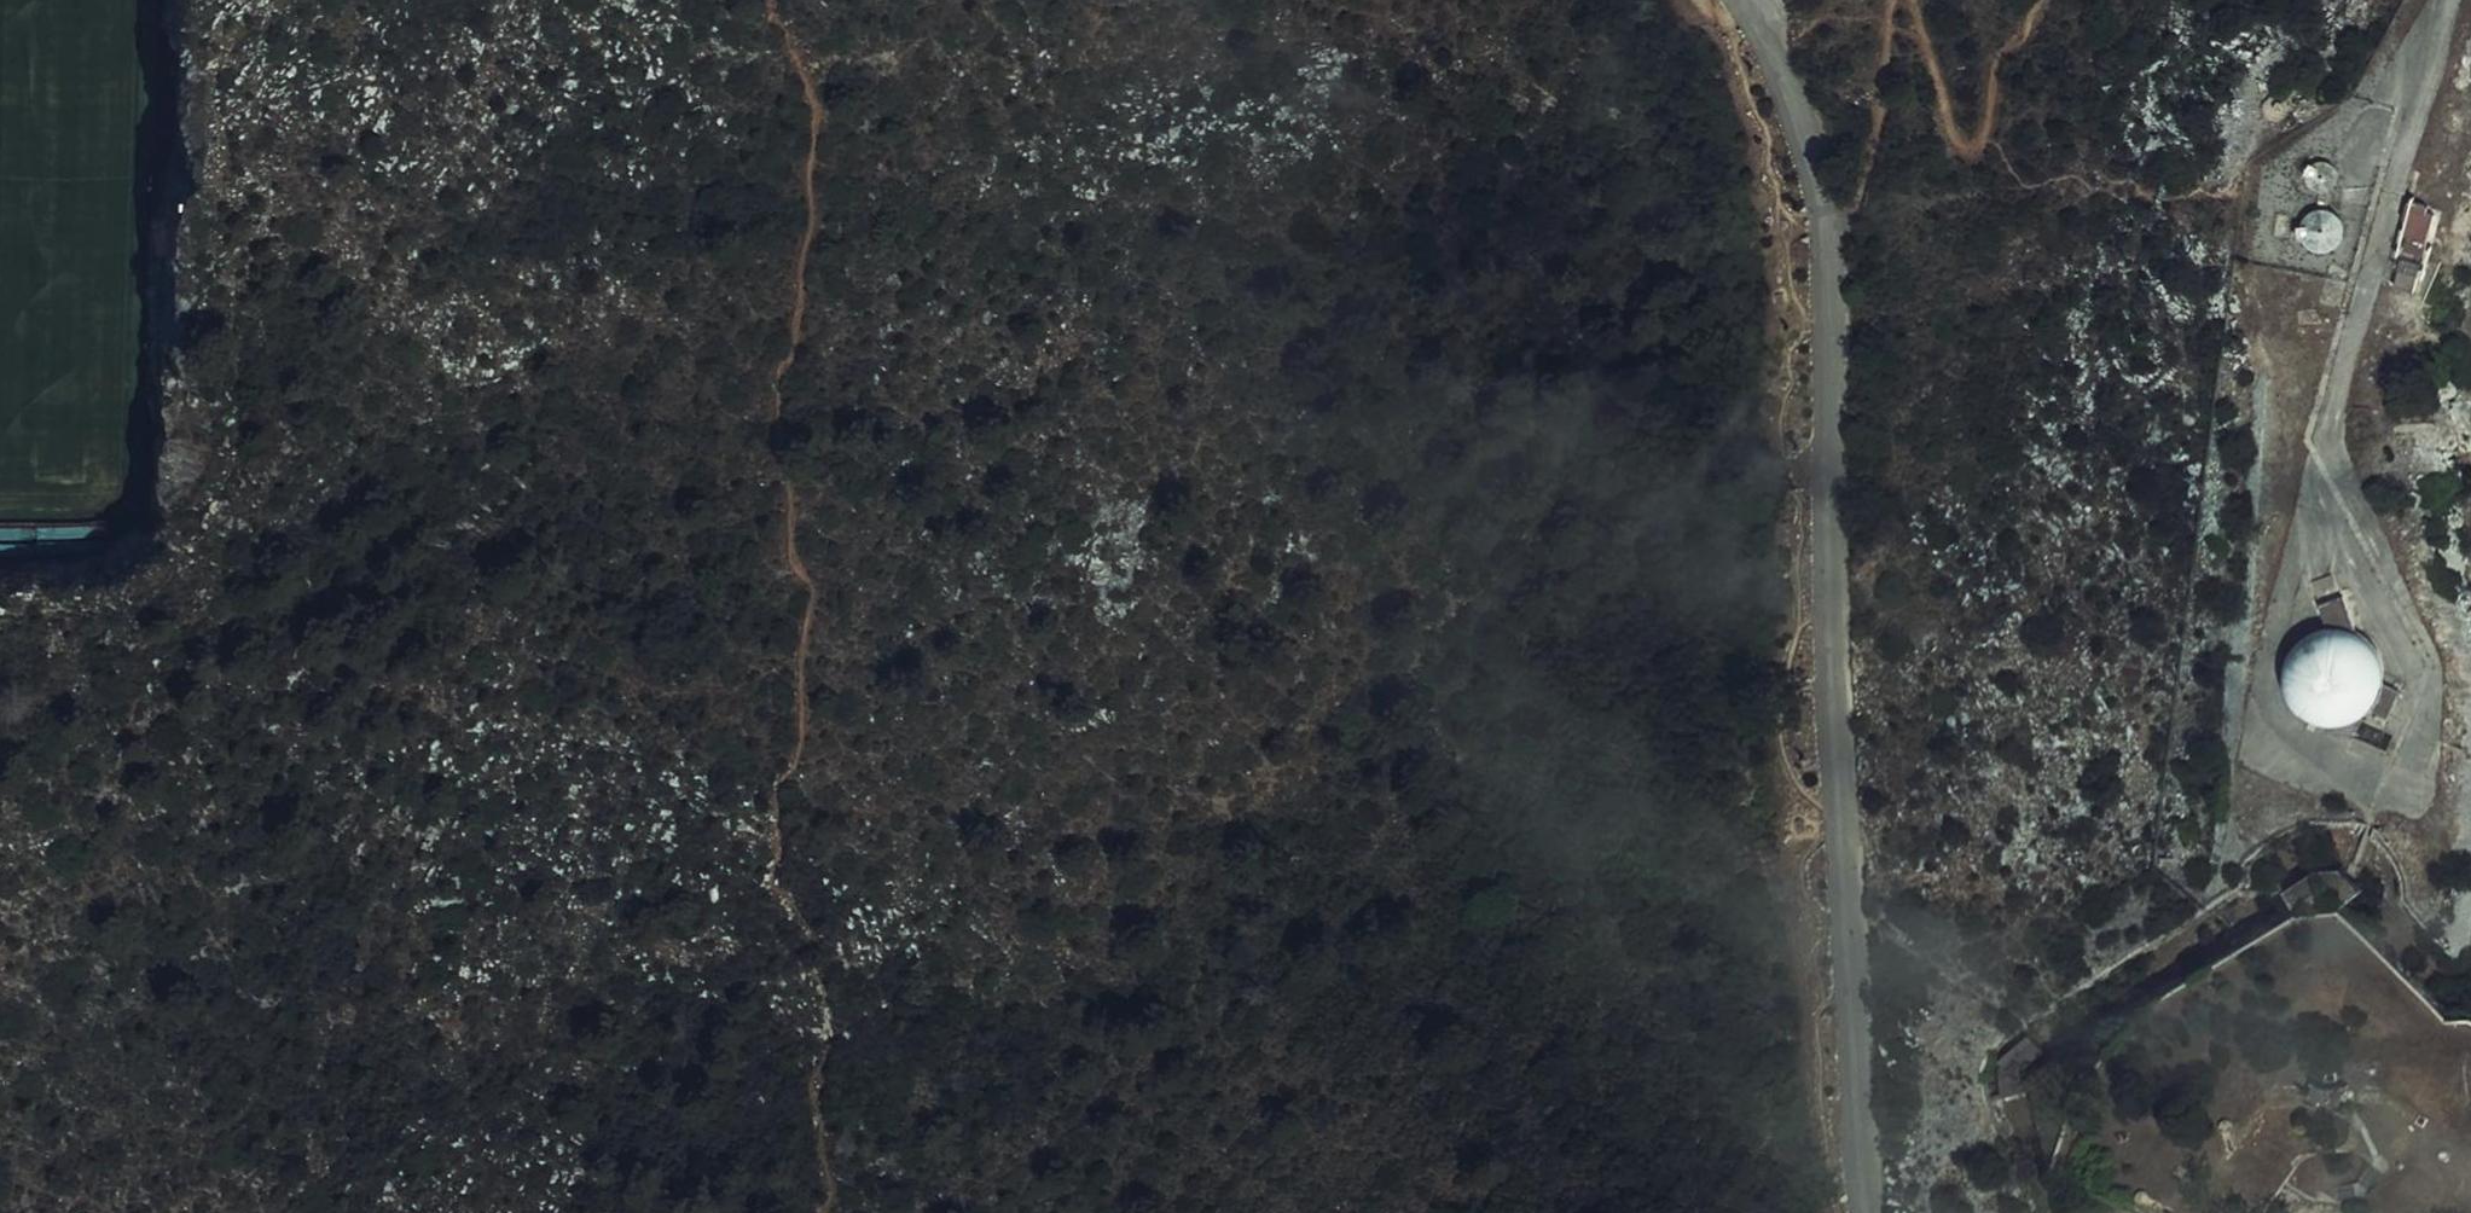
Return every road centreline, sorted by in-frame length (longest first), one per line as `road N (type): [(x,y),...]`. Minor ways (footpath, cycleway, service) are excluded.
road 1 (unclassified): [(1863,1212),(1832,705),(1822,225)]
road 2 (residential): [(1822,225),(1808,153),(1748,0)]

